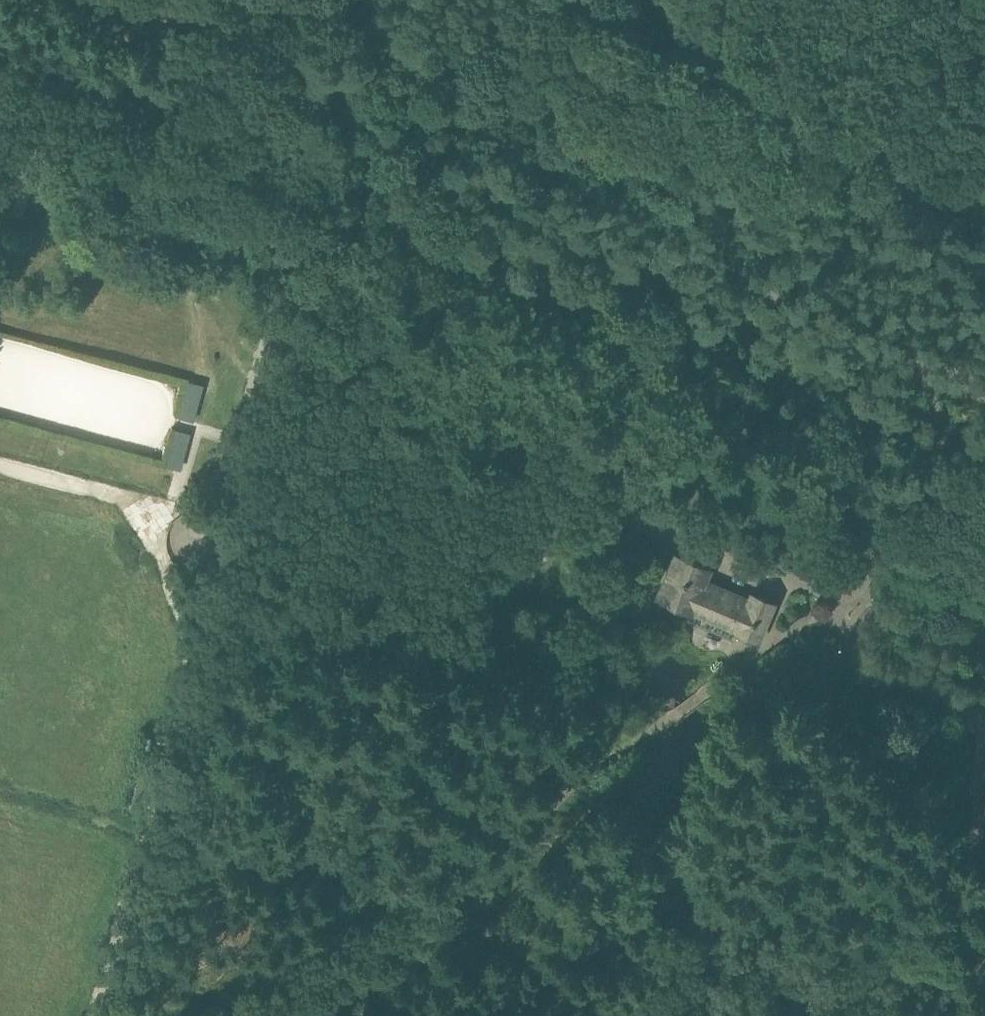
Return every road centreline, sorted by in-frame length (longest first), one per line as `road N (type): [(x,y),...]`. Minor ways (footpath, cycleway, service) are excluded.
road 1 (unclassified): [(984,401),(644,182),(127,0)]

